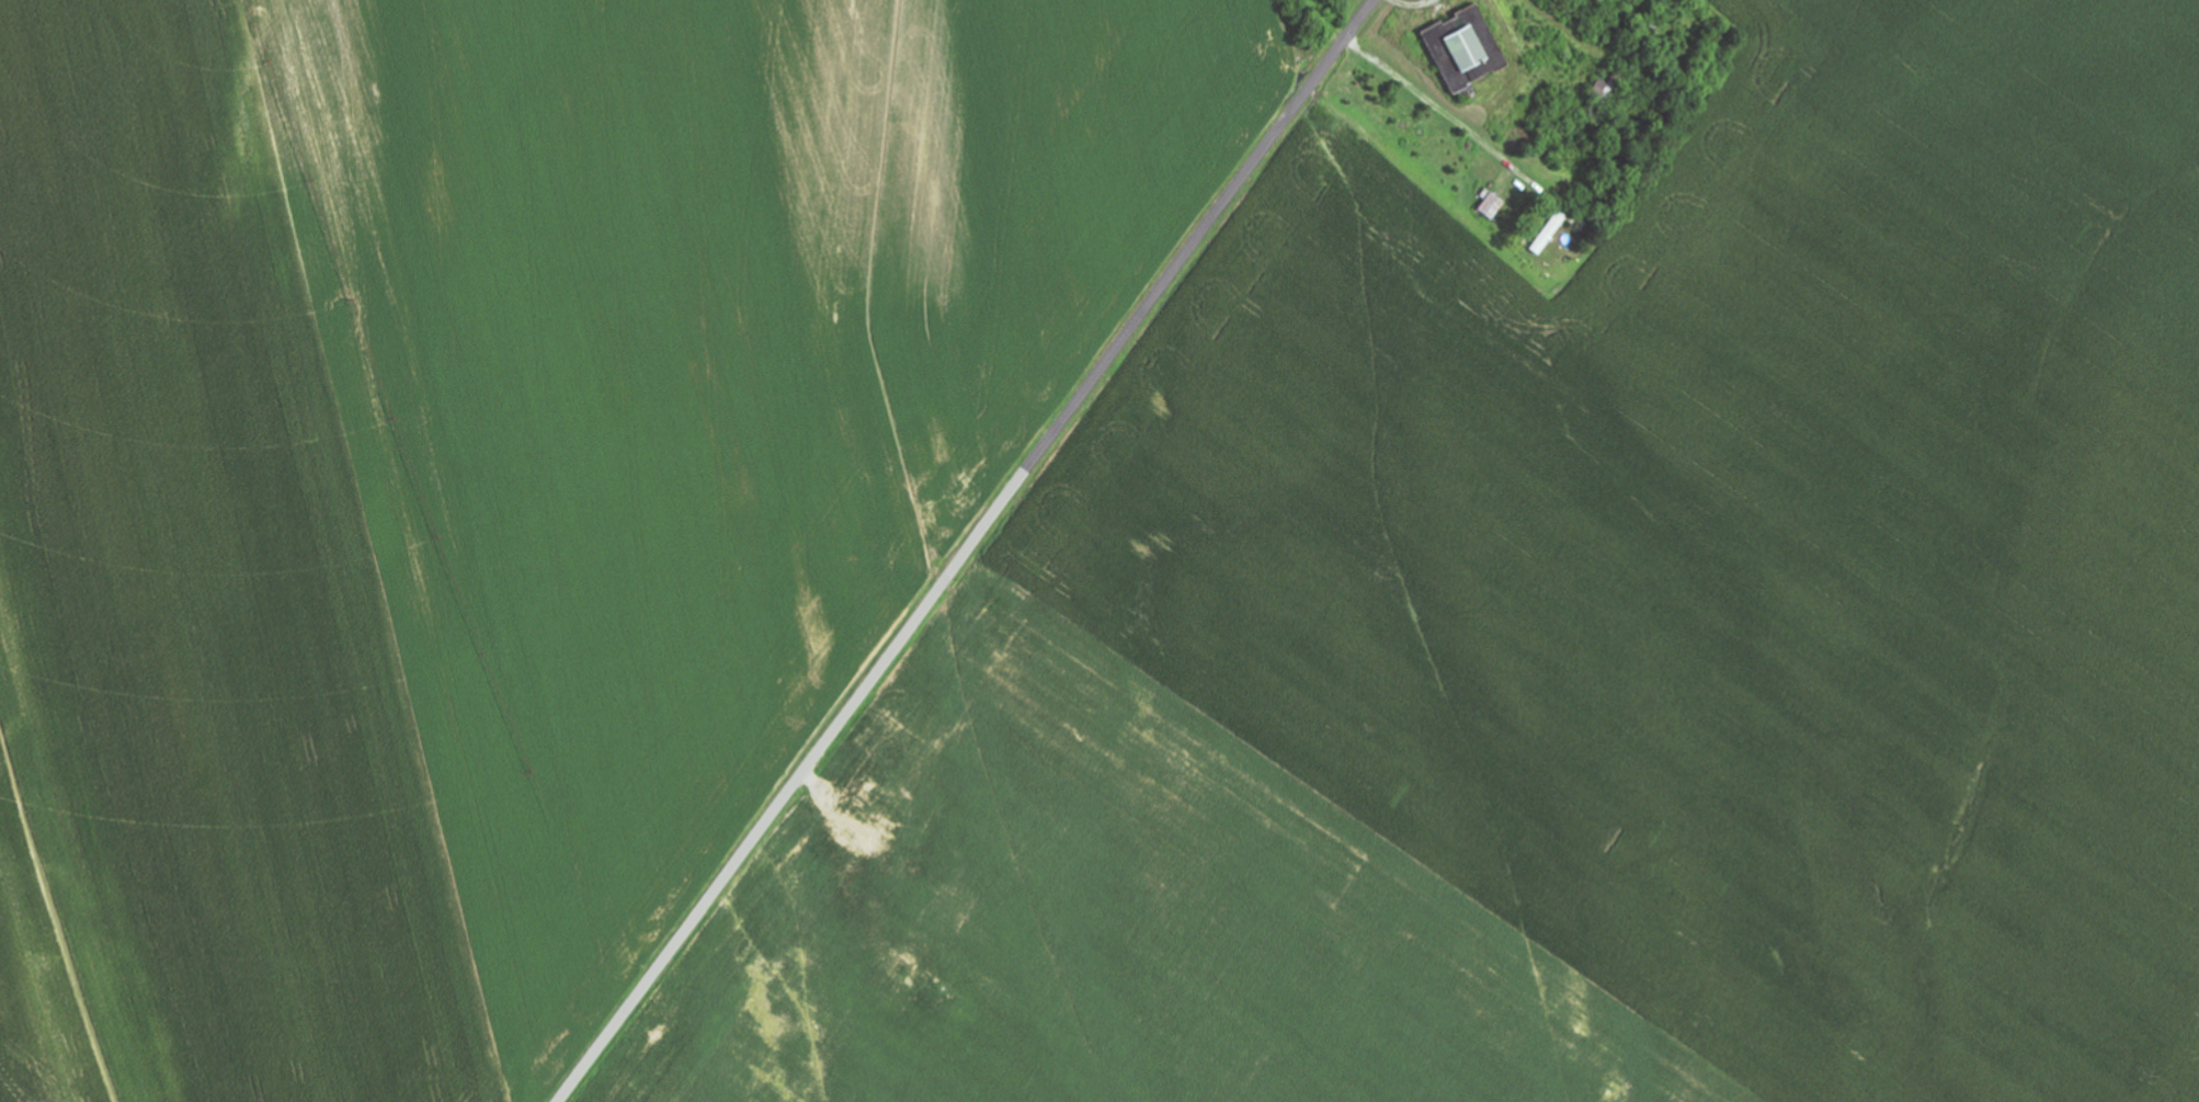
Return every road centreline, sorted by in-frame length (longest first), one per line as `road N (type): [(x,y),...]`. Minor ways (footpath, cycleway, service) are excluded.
road 1 (tertiary): [(557,1101),(1373,0)]

